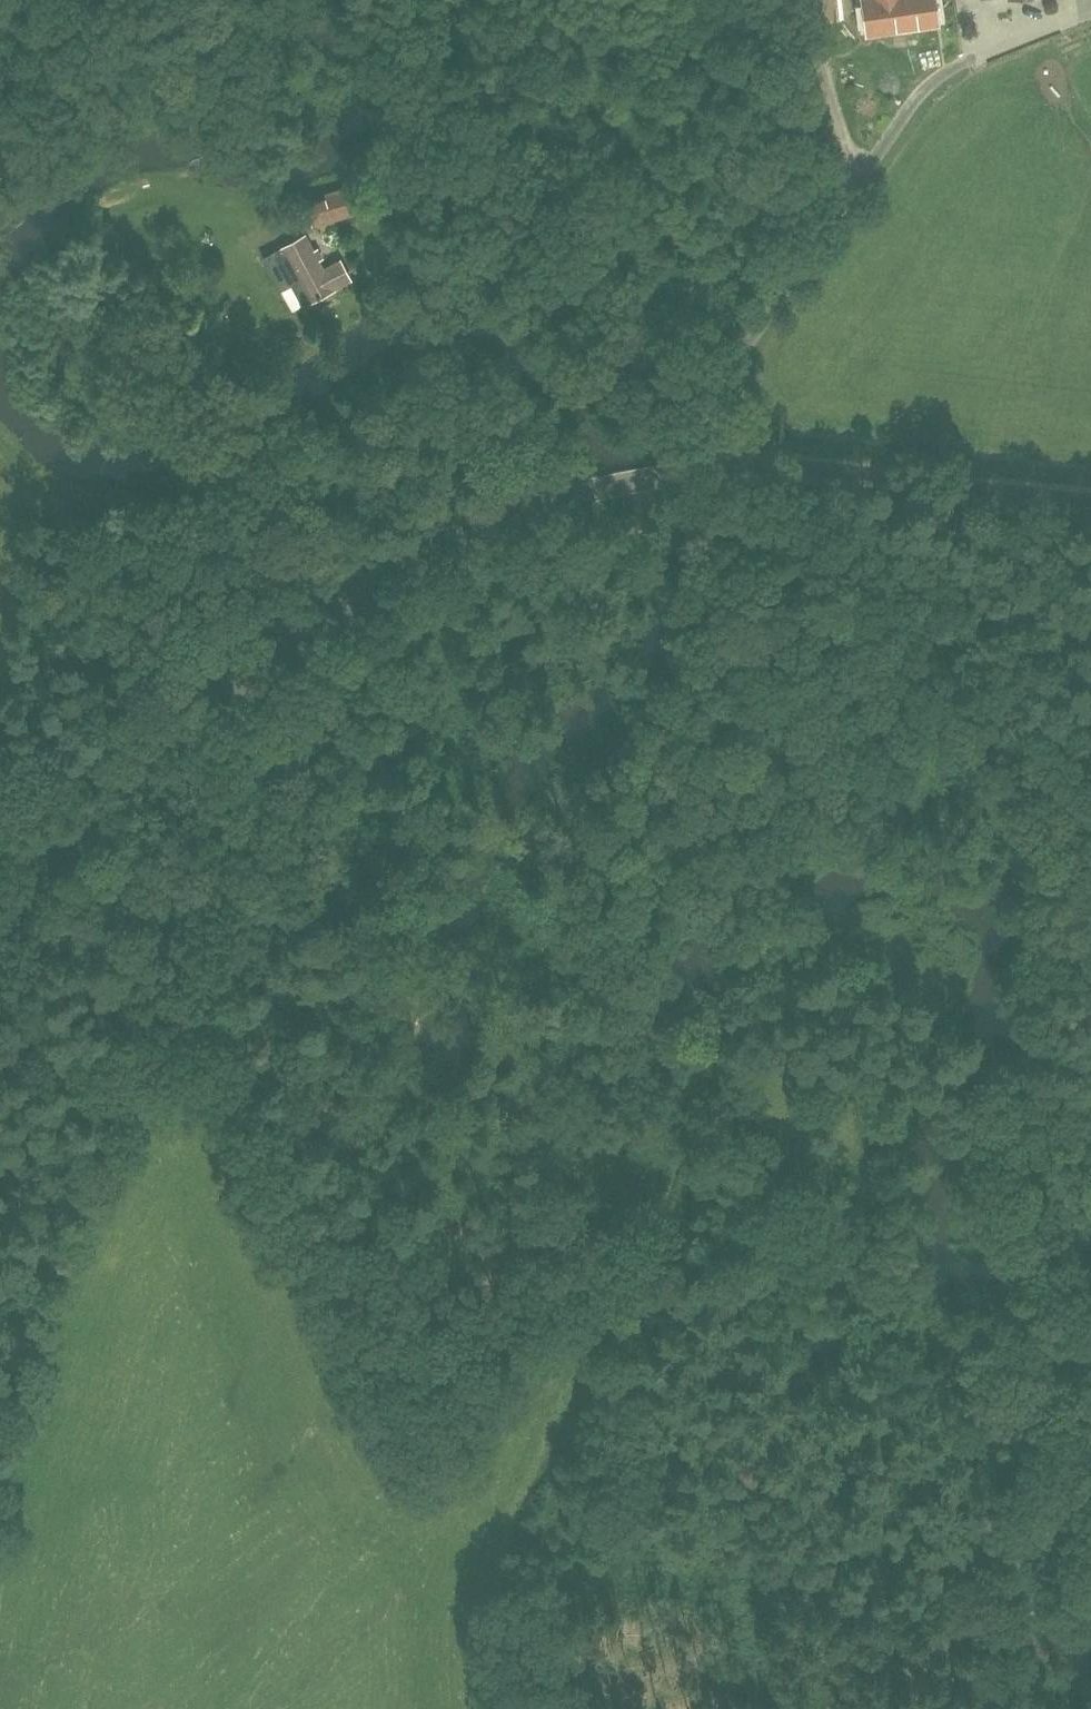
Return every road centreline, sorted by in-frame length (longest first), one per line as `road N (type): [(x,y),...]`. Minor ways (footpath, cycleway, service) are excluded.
road 1 (unclassified): [(0,842),(78,818),(377,584),(477,527),(545,502),(693,469),(799,466),(1090,499)]
road 2 (track): [(78,818),(54,869),(0,937)]

